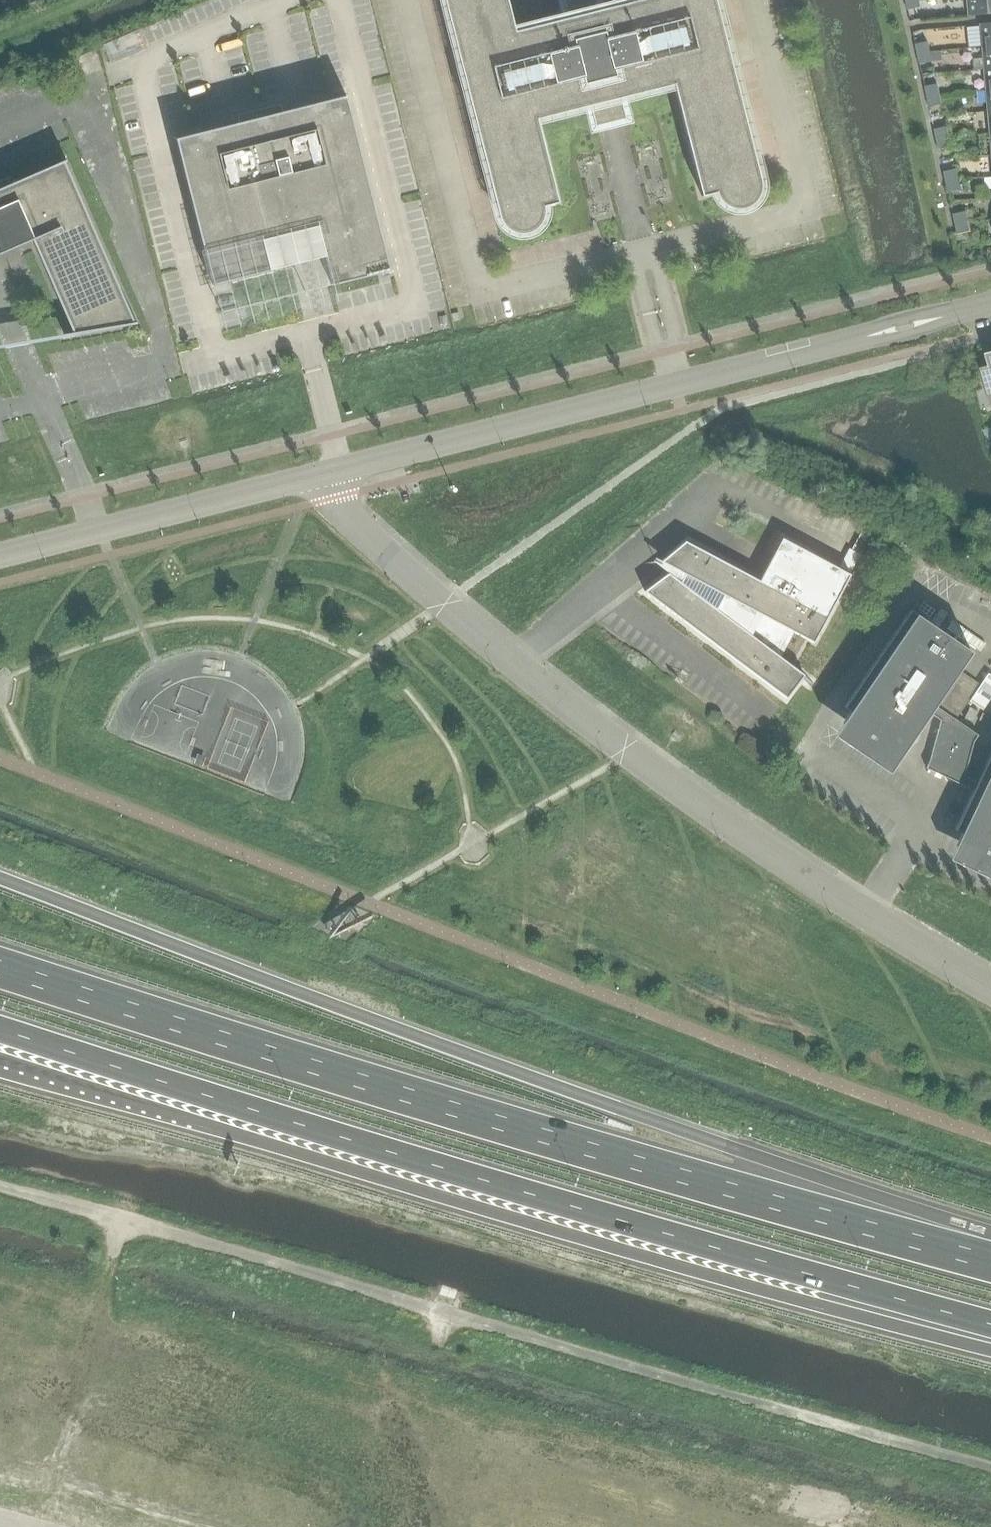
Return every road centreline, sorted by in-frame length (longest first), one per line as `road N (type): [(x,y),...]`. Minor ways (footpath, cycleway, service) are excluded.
road 1 (trunk): [(990,1263),(493,1123),(0,969)]
road 2 (trunk): [(0,1030),(720,1250),(990,1324)]
road 3 (trunk): [(0,1058),(817,1306),(990,1339)]
road 4 (track): [(0,1187),(990,1467)]
road 5 (unclassified): [(990,988),(692,801),(511,661),(351,519),(332,475)]
road 6 (tertiary): [(332,475),(990,306)]
road 7 (tertiary): [(0,558),(332,475)]

